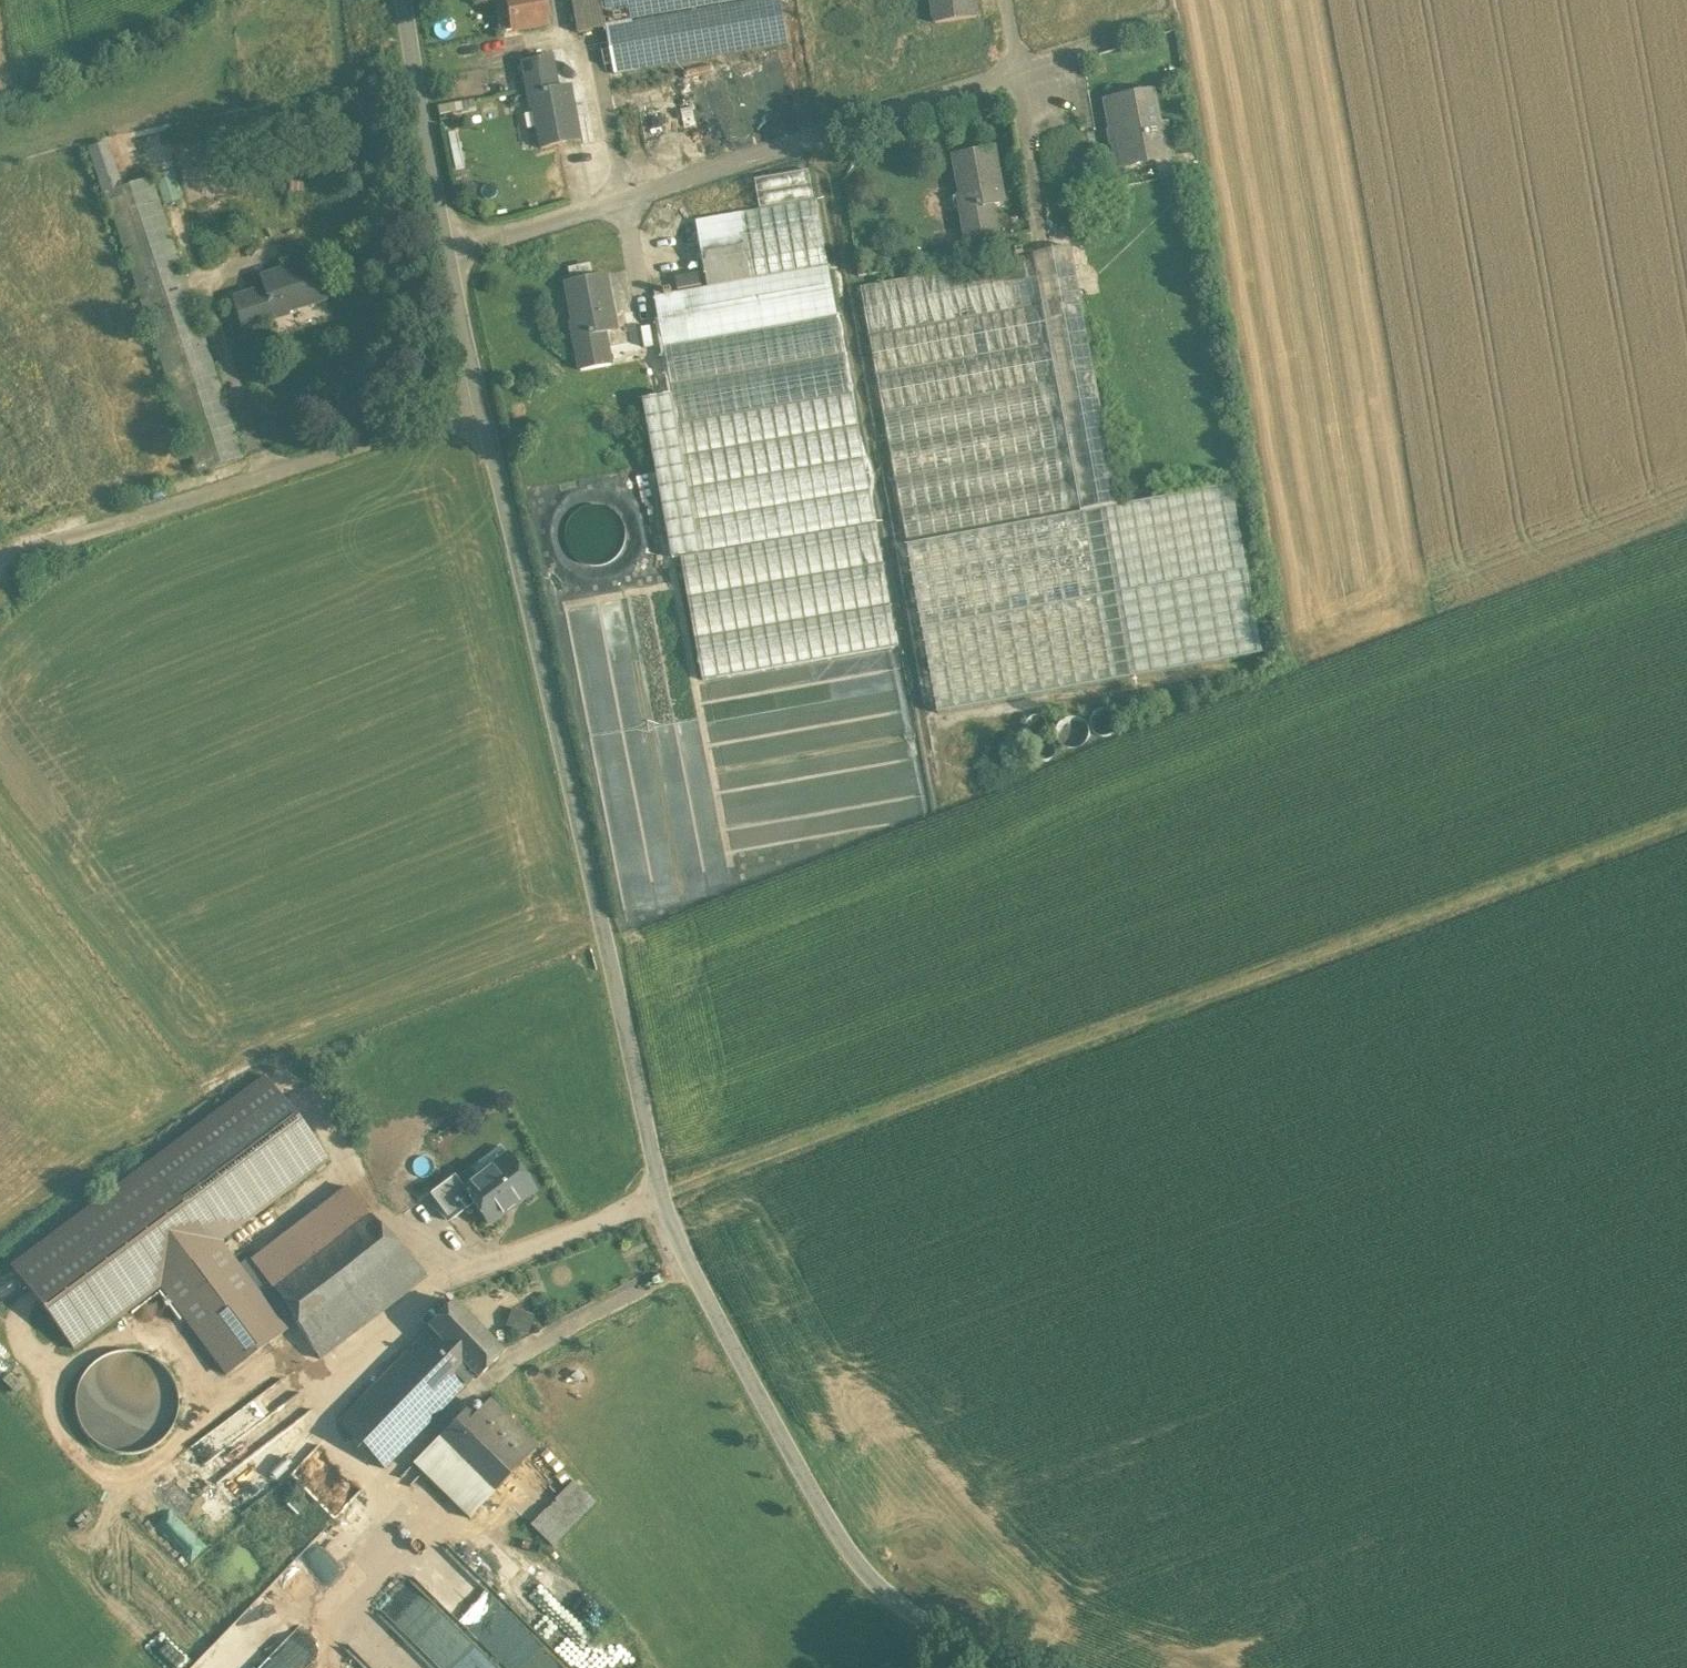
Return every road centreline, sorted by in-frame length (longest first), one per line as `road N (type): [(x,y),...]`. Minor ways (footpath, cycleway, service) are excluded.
road 1 (tertiary): [(1043,1667),(915,1610),(845,1547),(691,1262),(656,1181),(448,252)]
road 2 (residential): [(1050,98),(1013,75),(448,252)]
road 3 (tertiary): [(448,252),(405,0)]

